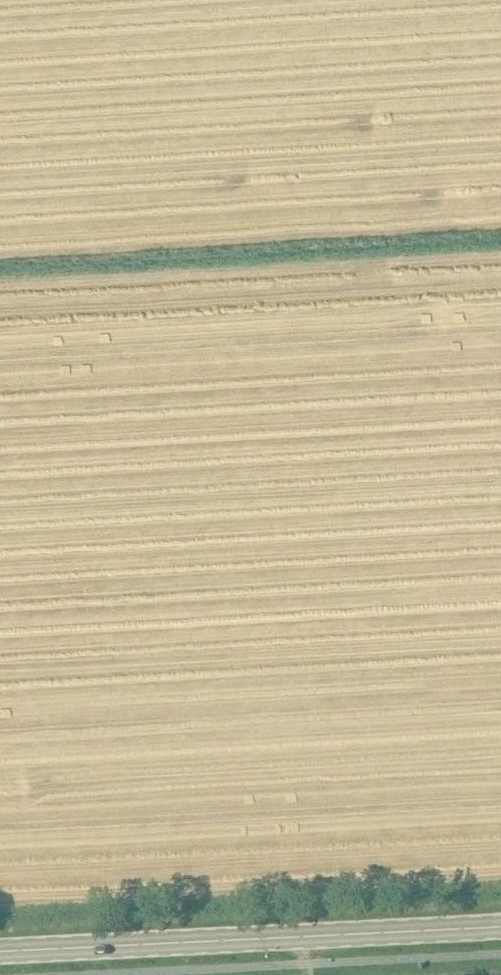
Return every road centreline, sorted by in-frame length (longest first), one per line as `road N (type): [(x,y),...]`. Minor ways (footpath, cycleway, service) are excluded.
road 1 (secondary): [(0,953),(500,928)]

